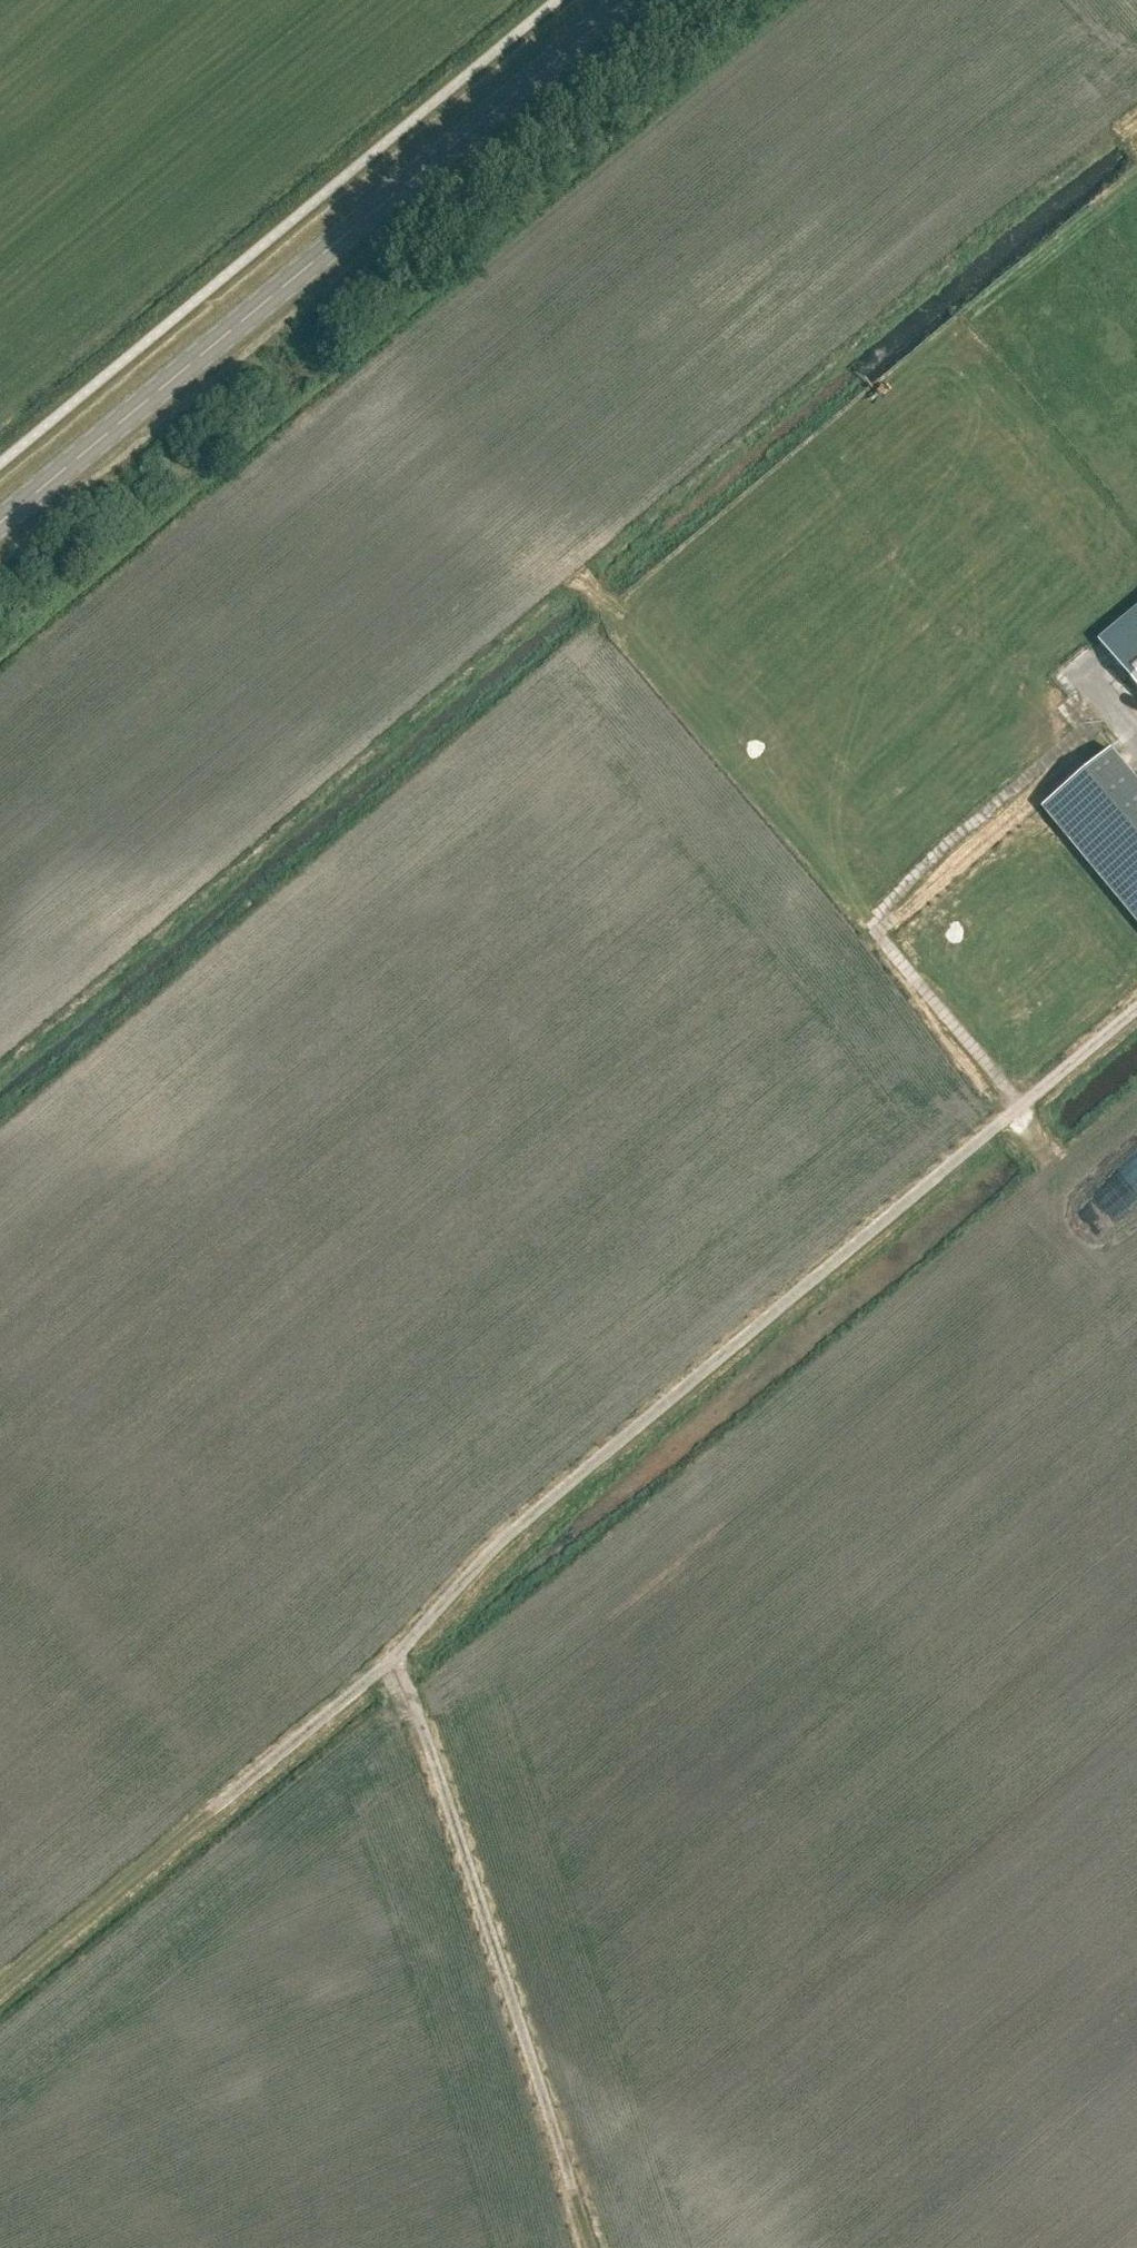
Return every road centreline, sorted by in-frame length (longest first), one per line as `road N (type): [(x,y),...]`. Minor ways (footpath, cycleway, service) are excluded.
road 1 (tertiary): [(0,525),(629,0)]

